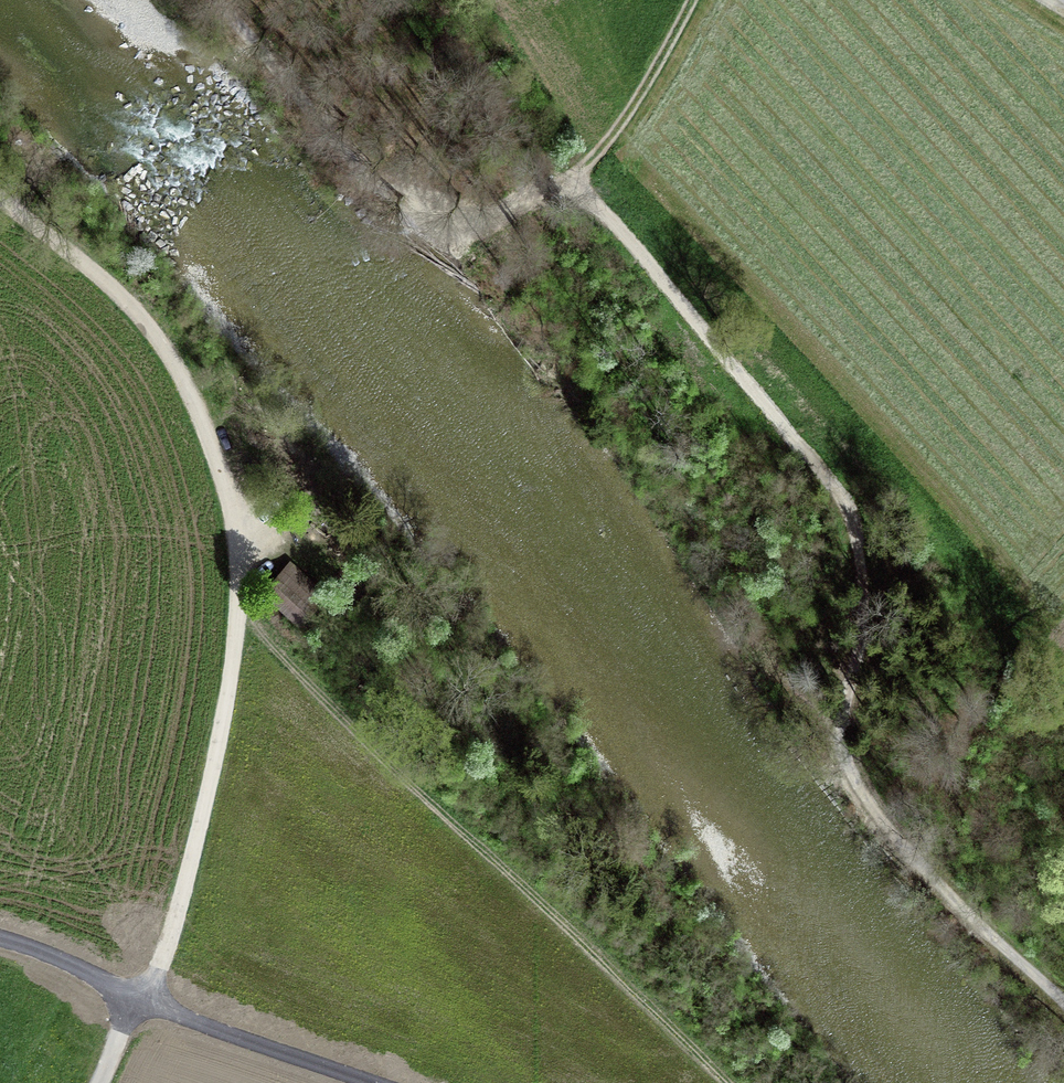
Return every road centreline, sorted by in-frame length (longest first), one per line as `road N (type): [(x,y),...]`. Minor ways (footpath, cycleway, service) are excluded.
road 1 (track): [(959,914),(865,799),(847,759),(843,724),(861,621),(861,563),(837,491),(601,210),(566,185),(450,227),(420,228),(394,216),(214,0)]
road 2 (track): [(0,192),(159,332),(229,496),(238,615),(216,748),(180,905),(139,1000)]
road 3 (unclassified): [(139,1000),(371,1082)]
road 4 (track): [(692,0),(632,107),(566,185)]
road 5 (unclassified): [(0,938),(139,1000)]
road 6 (track): [(1063,1008),(959,914)]

